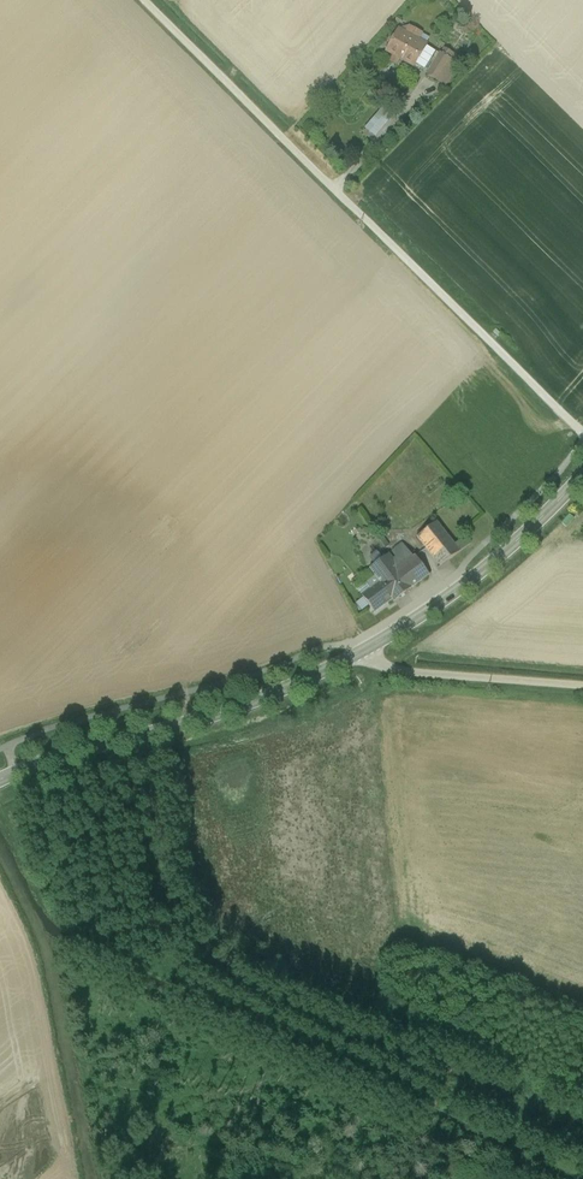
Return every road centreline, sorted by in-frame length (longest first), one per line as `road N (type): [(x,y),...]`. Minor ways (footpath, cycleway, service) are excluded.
road 1 (track): [(582,433),(156,0)]
road 2 (tertiary): [(0,780),(244,705),(357,658)]
road 3 (tertiary): [(357,658),(447,599),(535,525),(582,472)]
road 4 (unclassified): [(582,689),(428,674),(357,658)]
road 5 (track): [(427,92),(342,191)]

